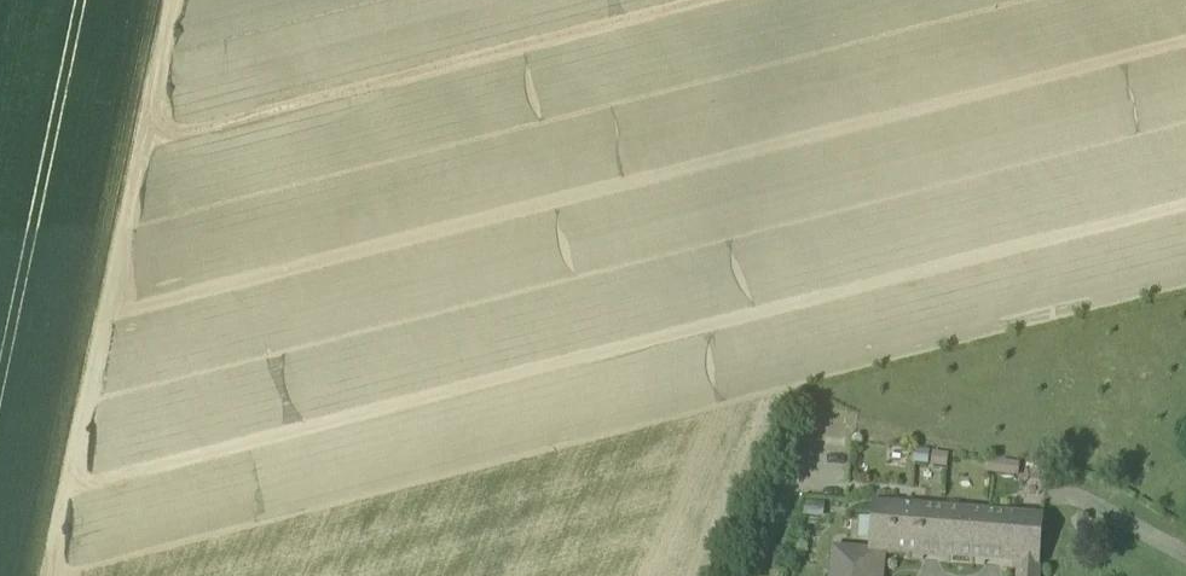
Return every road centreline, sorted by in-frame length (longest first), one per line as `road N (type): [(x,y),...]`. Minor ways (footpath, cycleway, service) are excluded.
road 1 (unclassified): [(798,465),(748,575)]

